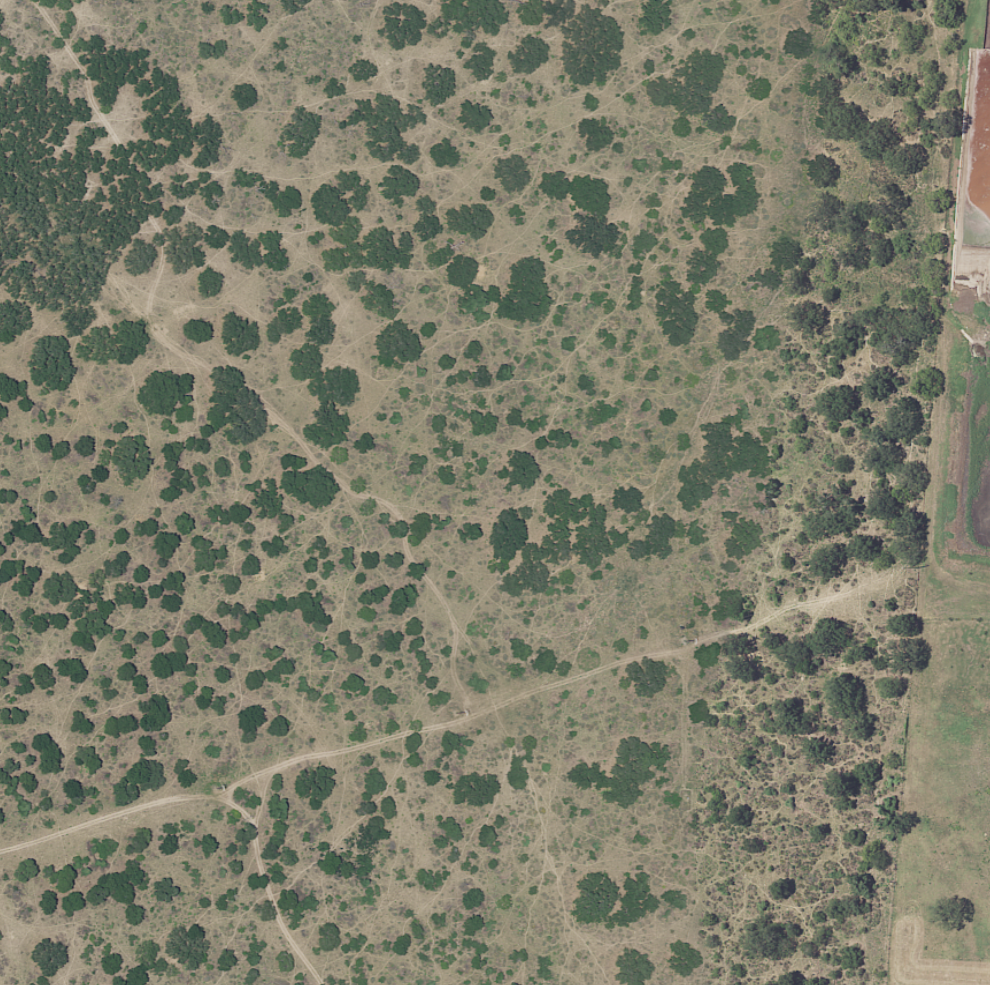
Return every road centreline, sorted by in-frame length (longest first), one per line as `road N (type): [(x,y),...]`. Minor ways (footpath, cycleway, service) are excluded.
road 1 (track): [(311,984),(256,826),(0,898)]

